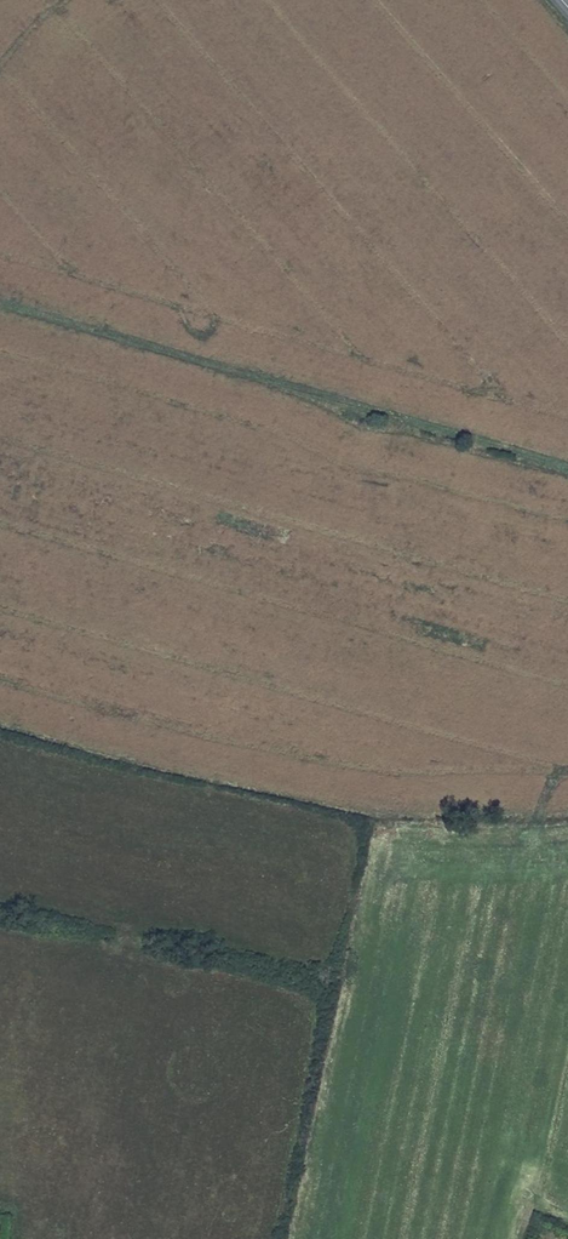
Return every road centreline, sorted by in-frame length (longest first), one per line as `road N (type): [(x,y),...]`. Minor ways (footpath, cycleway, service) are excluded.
road 1 (track): [(567,464),(0,302)]

